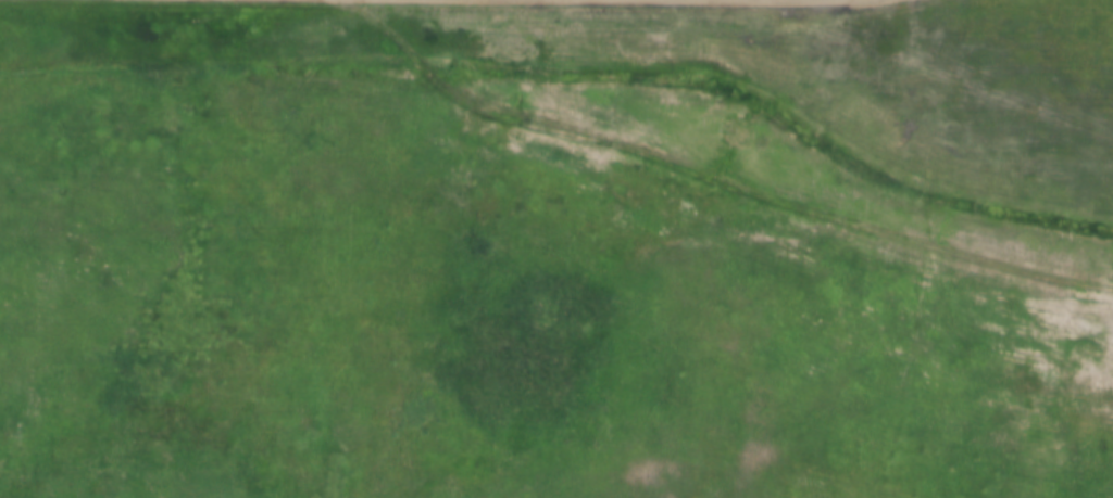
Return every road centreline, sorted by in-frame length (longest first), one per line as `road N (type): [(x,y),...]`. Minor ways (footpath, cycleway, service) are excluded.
road 1 (track): [(328,0),(376,21),(448,89),(952,255),(1112,289)]

